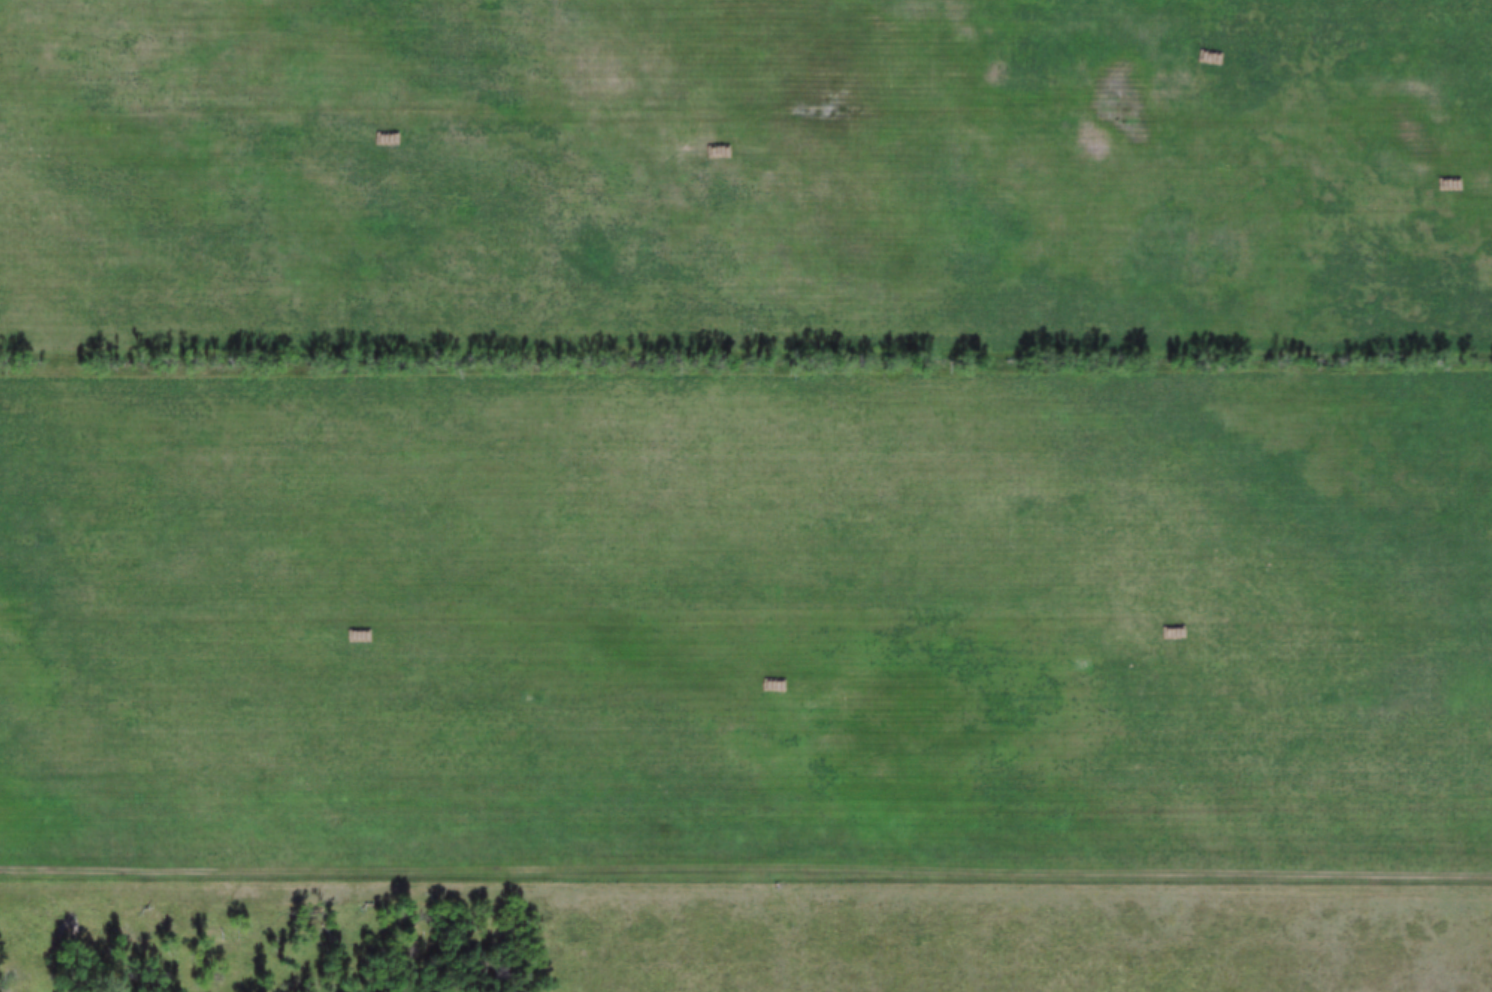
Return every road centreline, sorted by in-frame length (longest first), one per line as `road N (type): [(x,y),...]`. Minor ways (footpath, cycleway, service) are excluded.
road 1 (track): [(0,877),(1491,870)]

